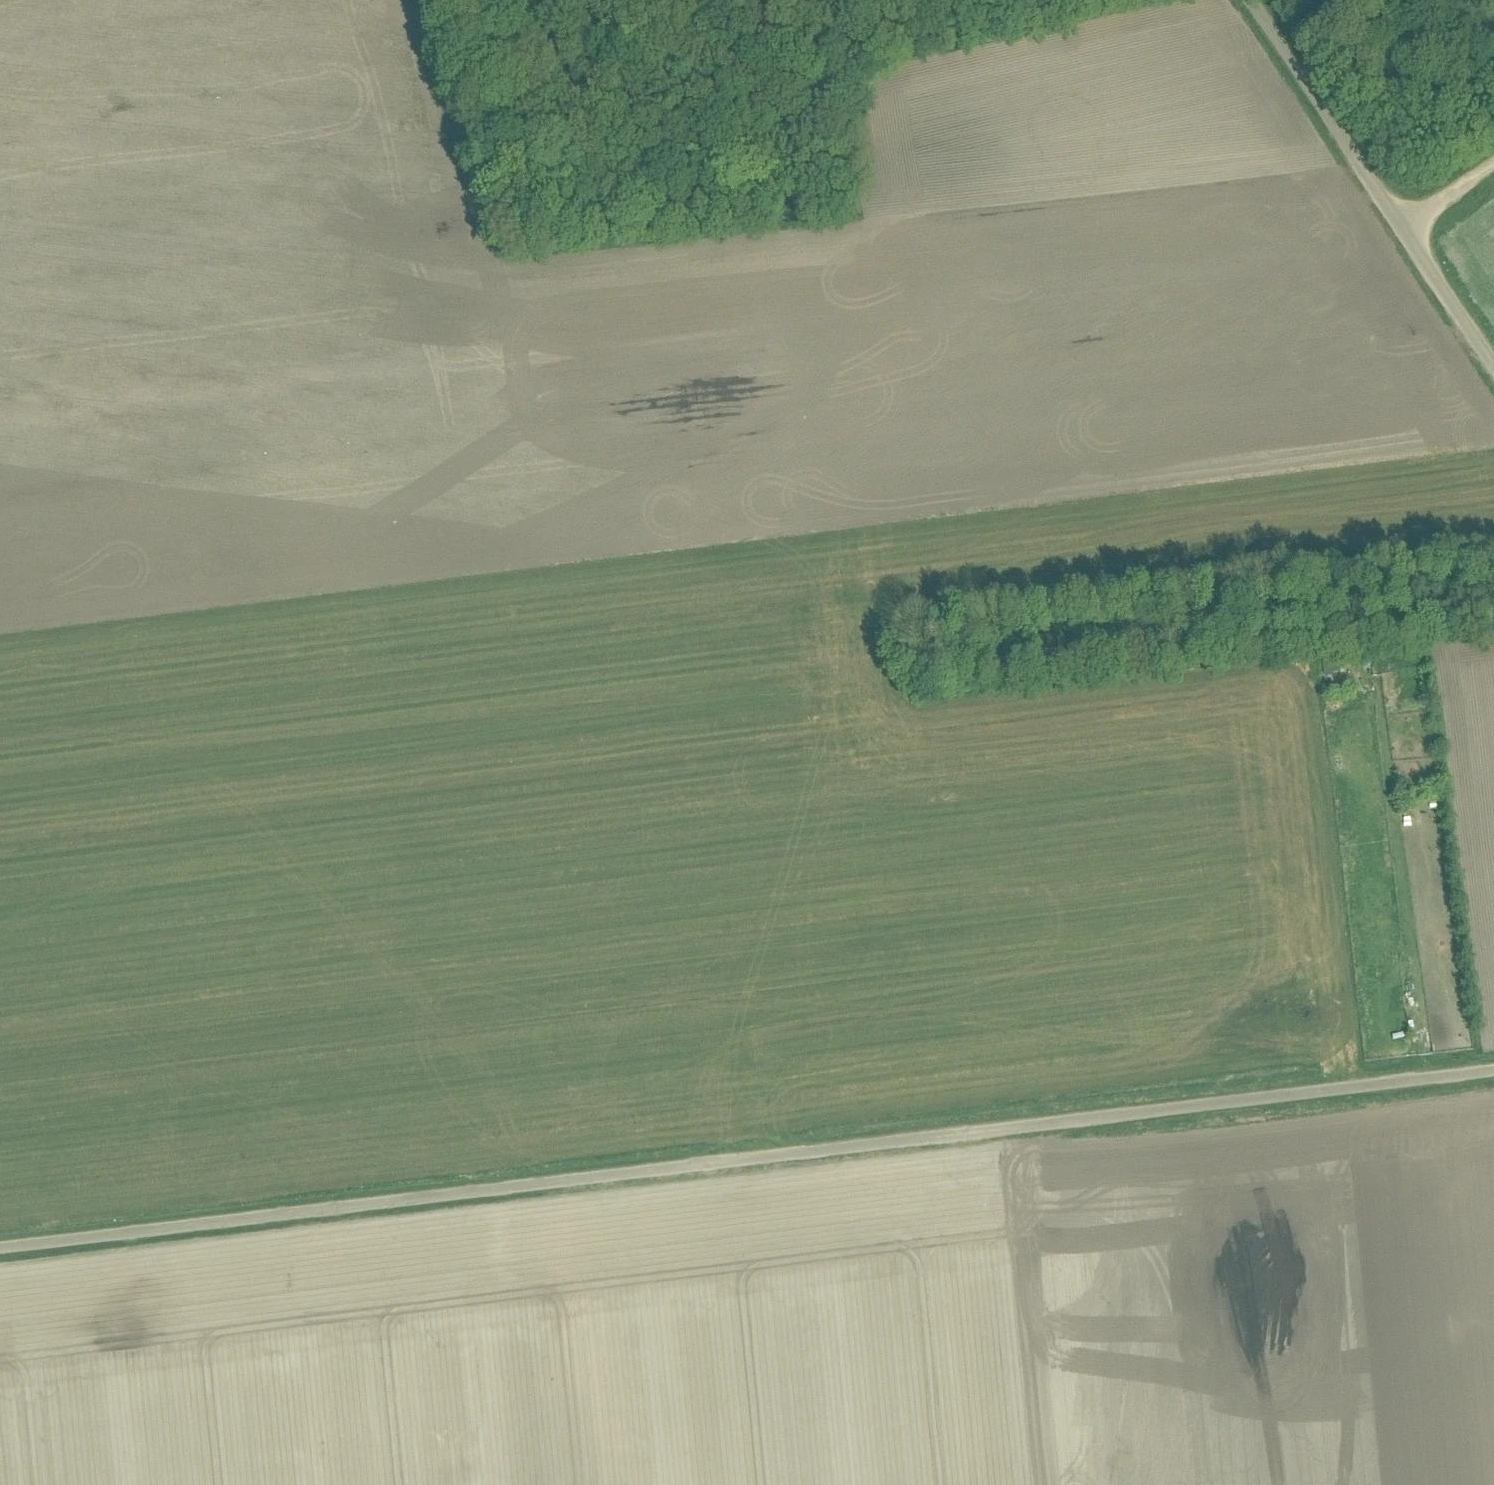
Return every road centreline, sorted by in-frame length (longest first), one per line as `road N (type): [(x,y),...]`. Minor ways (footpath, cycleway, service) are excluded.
road 1 (unclassified): [(0,1247),(1493,1072)]
road 2 (unclassified): [(1402,230),(1248,0)]
road 3 (unclassified): [(1493,367),(1402,230)]

